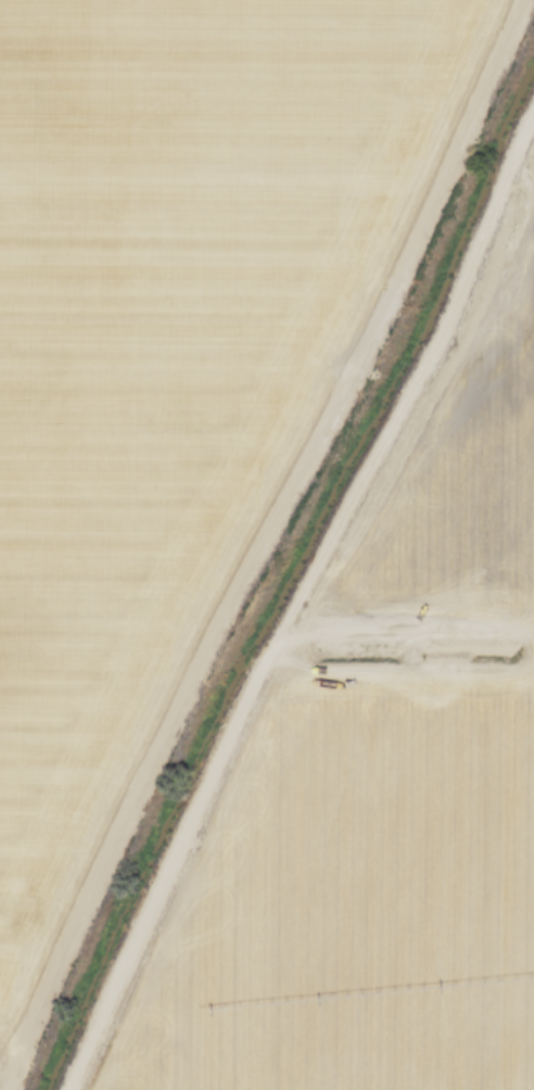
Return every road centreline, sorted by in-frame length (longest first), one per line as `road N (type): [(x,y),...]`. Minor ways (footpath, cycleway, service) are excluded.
road 1 (track): [(0,1087),(60,937),(374,313),(517,0)]
road 2 (track): [(533,104),(444,326),(206,774),(65,1089)]

